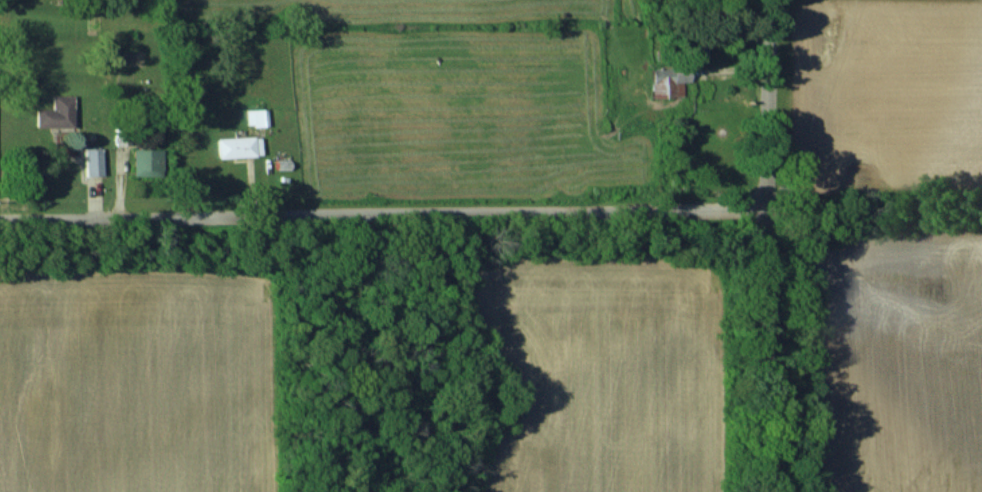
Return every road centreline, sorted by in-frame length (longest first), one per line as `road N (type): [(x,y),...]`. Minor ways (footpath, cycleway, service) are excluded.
road 1 (tertiary): [(0,214),(770,204)]
road 2 (residential): [(772,491),(768,0)]

